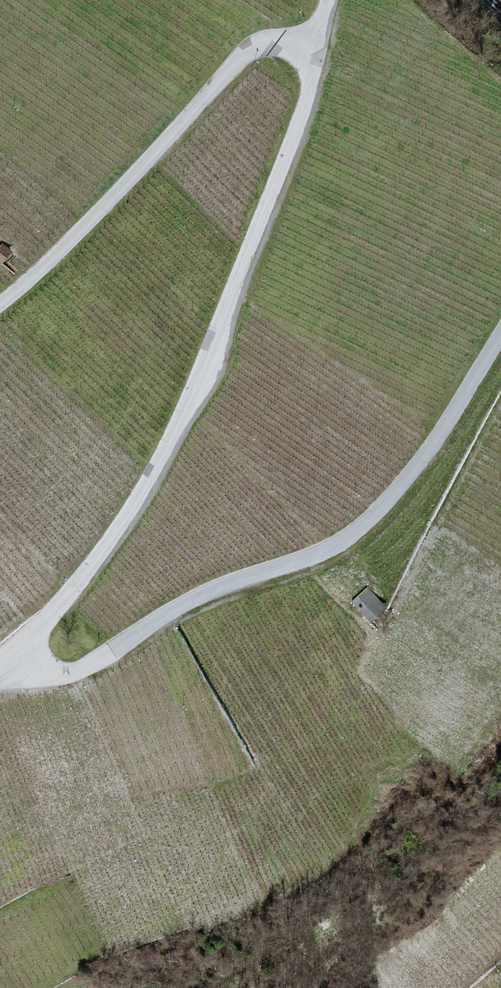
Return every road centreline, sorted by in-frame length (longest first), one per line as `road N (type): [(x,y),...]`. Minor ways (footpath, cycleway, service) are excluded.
road 1 (unclassified): [(0,660),(73,601),(171,453),(322,54)]
road 2 (unclassified): [(0,661),(21,673),(90,665),(200,602),(319,558),(357,534),(454,415),(500,336)]
road 3 (unclassified): [(322,54),(264,47),(231,66),(0,304)]

